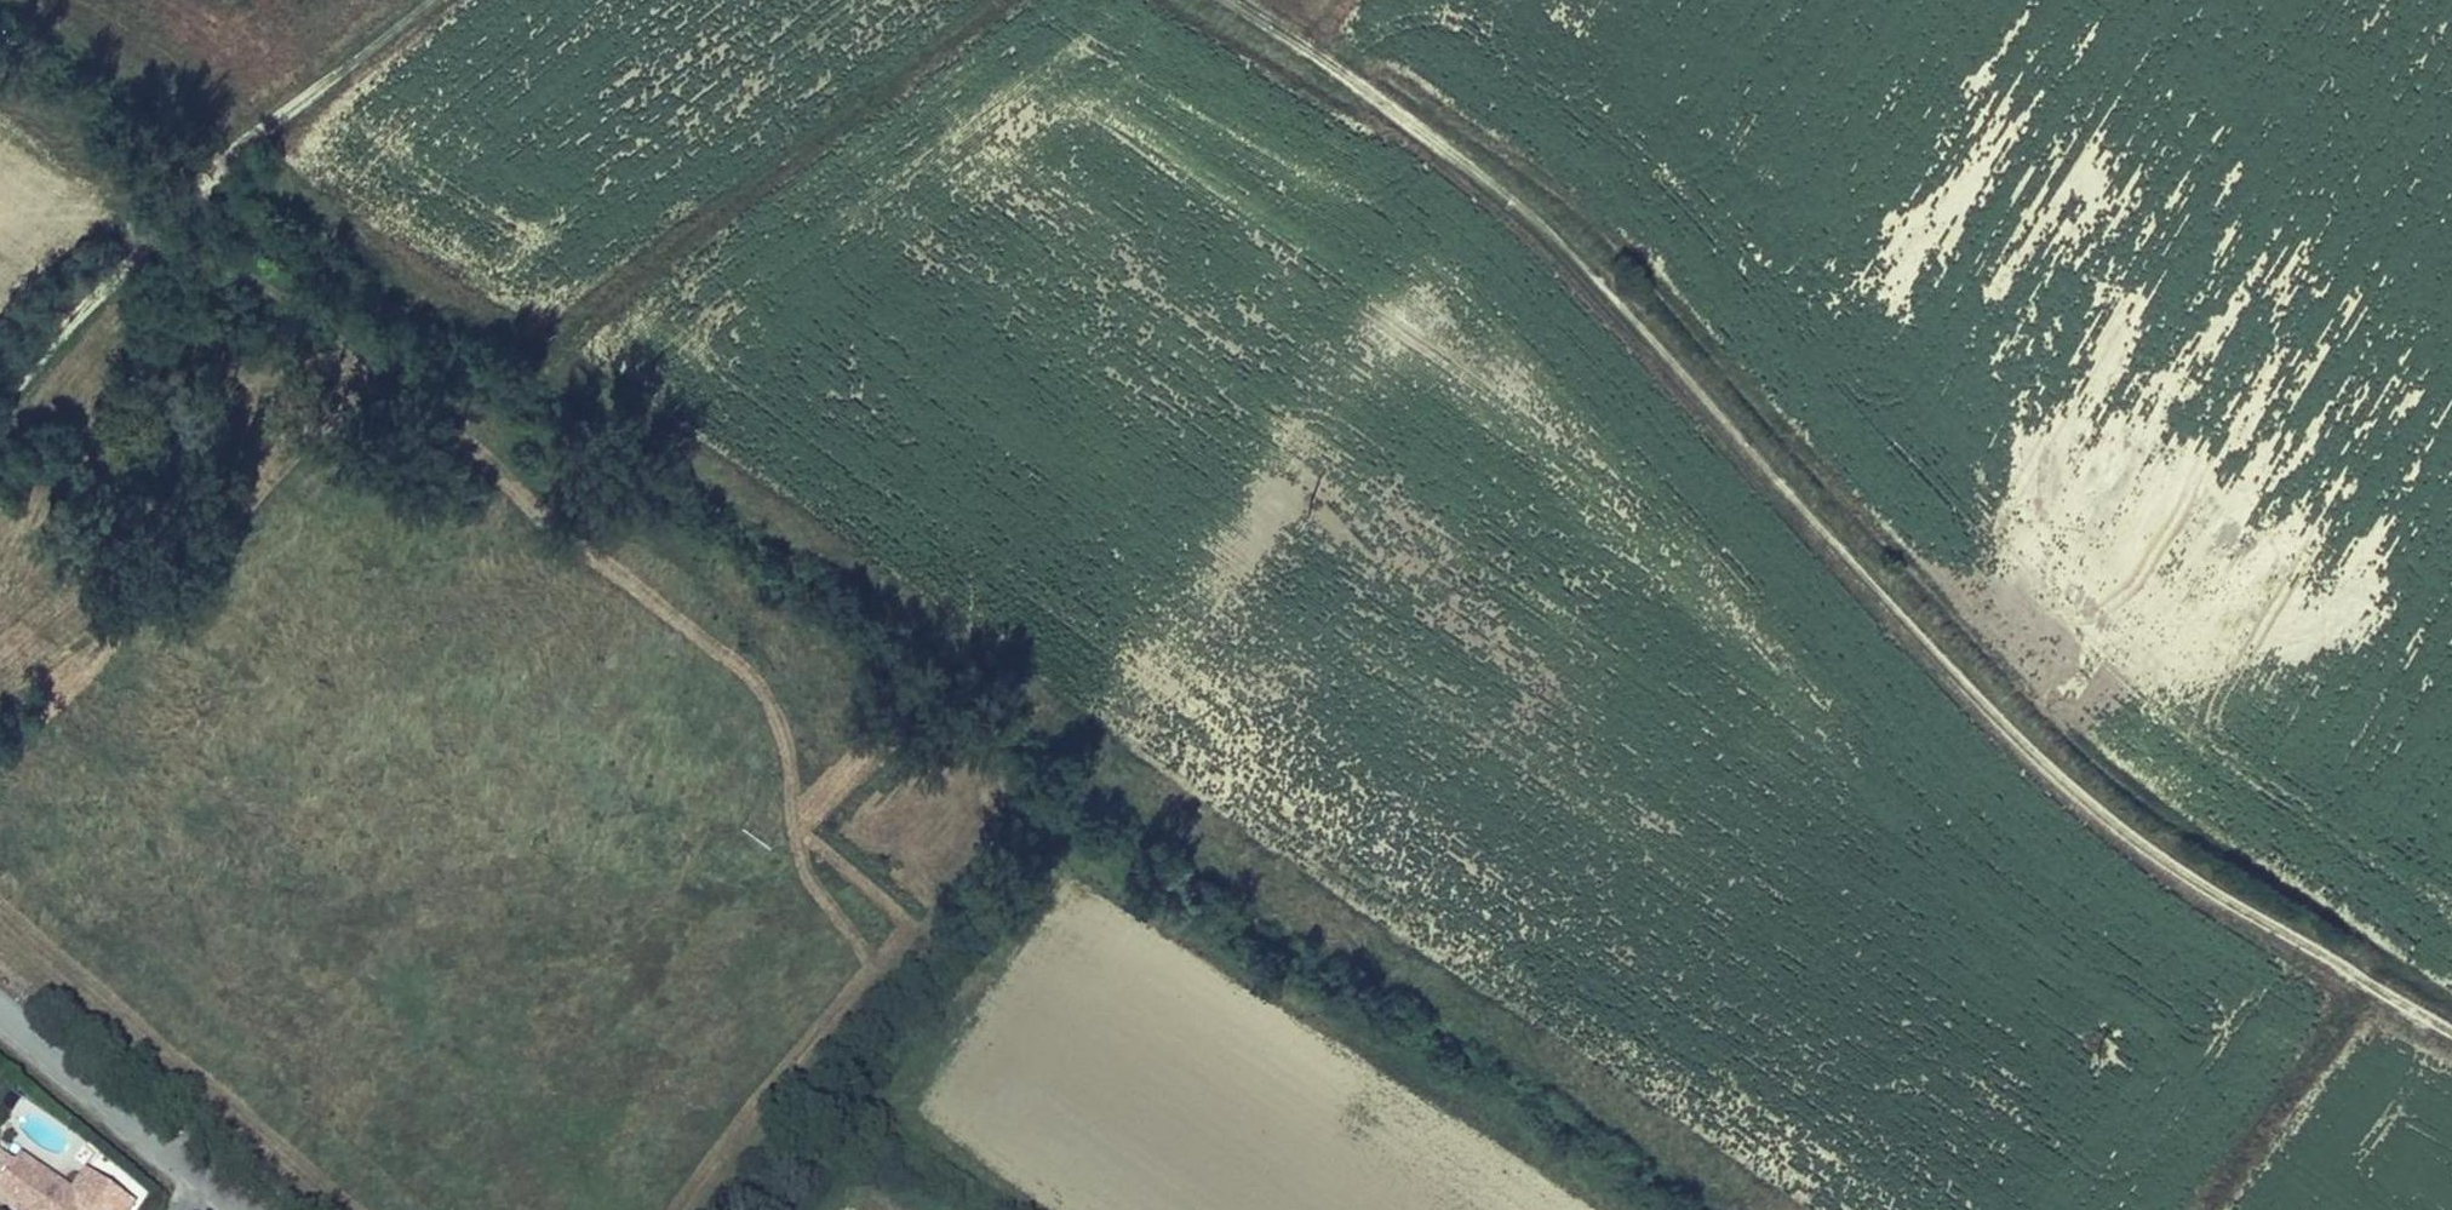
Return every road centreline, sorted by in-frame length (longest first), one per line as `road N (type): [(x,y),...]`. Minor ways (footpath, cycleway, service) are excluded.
road 1 (track): [(1223,0),(1394,107),(1504,189),(1912,633),(2079,795),(2208,888),(2451,1029)]
road 2 (track): [(423,0),(197,182),(0,392)]
road 3 (residential): [(0,1012),(242,1209)]

